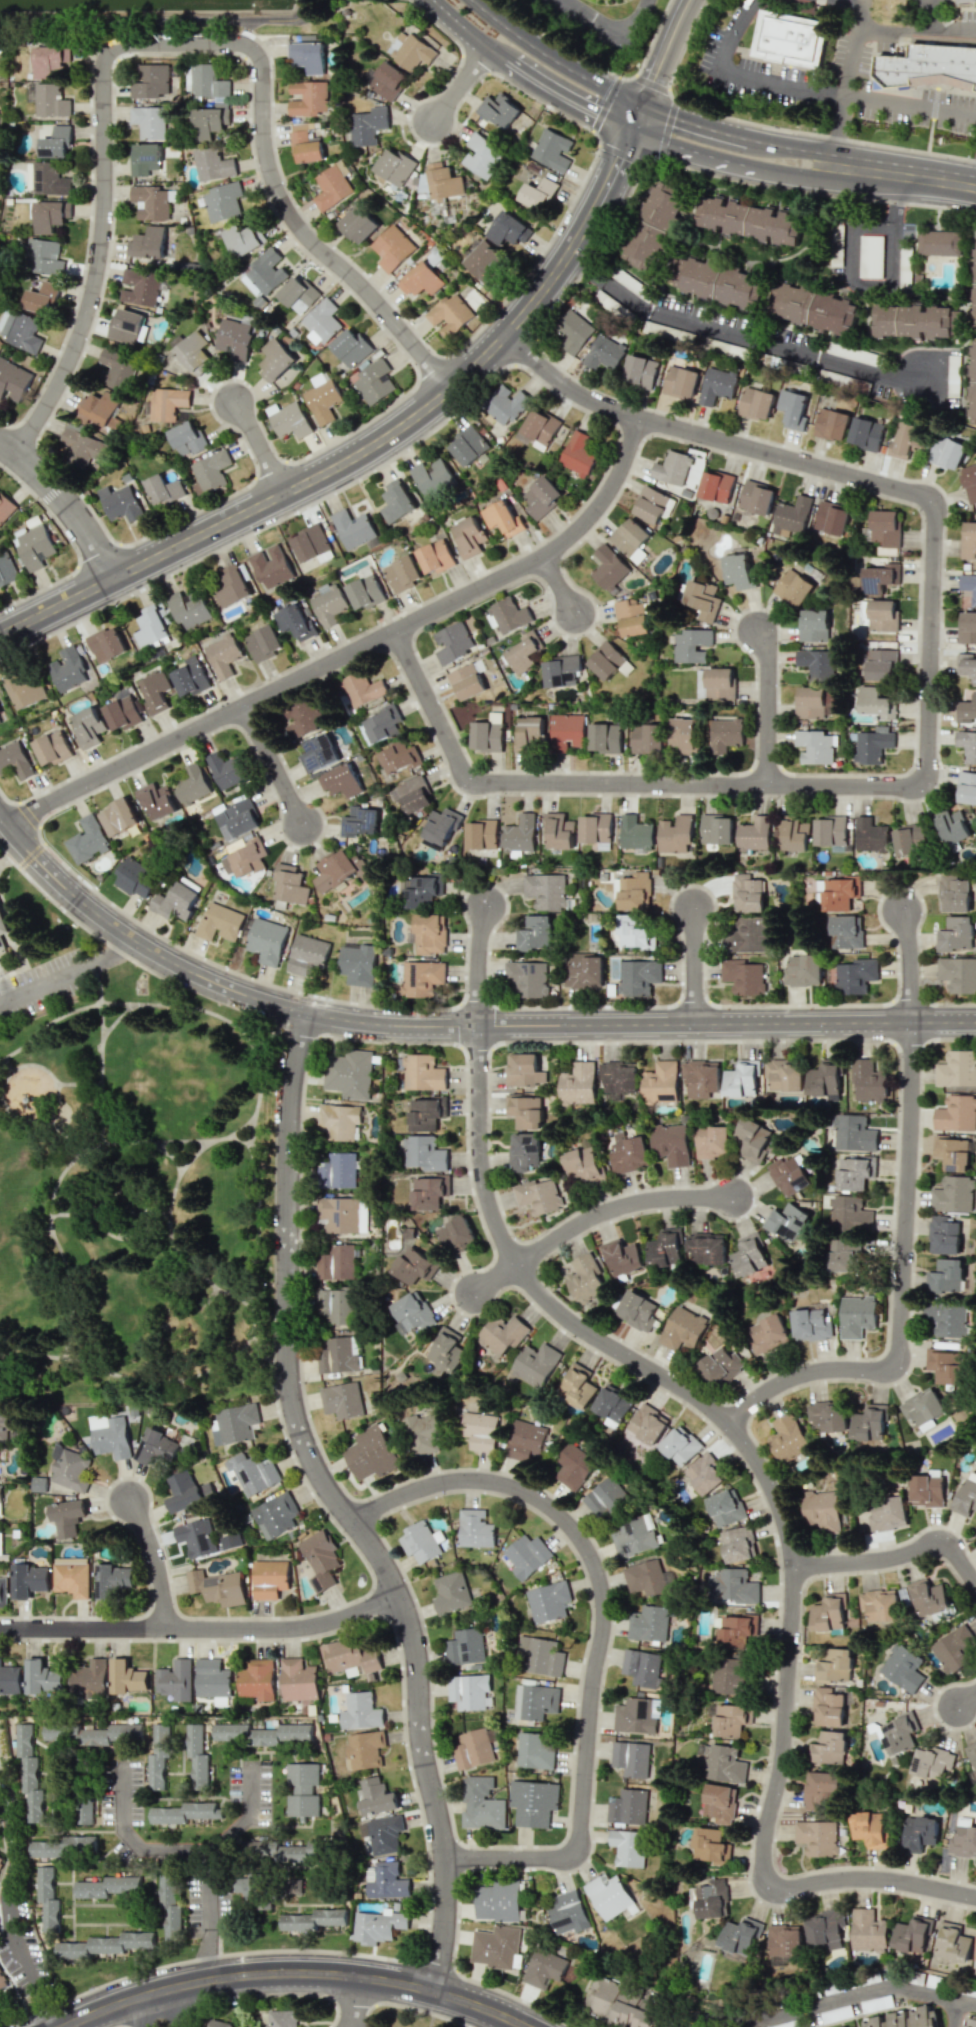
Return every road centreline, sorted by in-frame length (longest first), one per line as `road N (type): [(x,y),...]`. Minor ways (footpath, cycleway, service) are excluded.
road 1 (residential): [(513,338),(564,383),(636,419),(928,502),(934,514),(927,764),(908,787),(475,783),(462,775),(393,633)]
road 2 (residential): [(484,908),(480,1152),(499,1231),(530,1281),(570,1319),(688,1389),(732,1425),(768,1475),(788,1529),(795,1590),(763,1879),(780,1889),(886,1879),(975,1896)]
road 3 (tertiary): [(975,1021),(408,1025),(308,1012),(227,987),(120,930),(55,876),(0,813)]
road 4 (residential): [(308,1012),(288,1104),(291,1395),(319,1473),(372,1544),(408,1622),(445,1845),(439,1992)]
road 5 (residential): [(455,394),(297,224),(271,167),(257,52),(239,45),(129,45),(107,66),(106,202),(92,303),(68,368),(14,453)]
road 6 (tertiary): [(634,132),(574,258),(513,338),(455,394),(339,470),(0,636)]
road 7 (residential): [(8,824),(543,558),(601,506),(624,465),(636,419)]
road 8 (residential): [(354,1520),(449,1480),(509,1485),(572,1525),(605,1592),(578,1839),(563,1855),(446,1859)]
road 9 (residential): [(732,1425),(793,1378),(889,1368),(898,1358),(909,1021),(902,914)]
road 10 (tertiary): [(529,2026),(439,1992),(319,1973),(193,1983),(66,2026)]
road 11 (residential): [(398,1594),(296,1627),(0,1629)]
road 12 (residential): [(476,1293),(614,1209),(735,1197)]
road 13 (residential): [(975,1582),(944,1537),(891,1558),(794,1566)]
road 14 (tertiary): [(645,105),(547,55),(474,0)]
road 15 (residential): [(118,578),(64,499),(0,444)]
road 16 (residential): [(765,782),(770,663),(758,631)]
road 17 (tertiary): [(503,61),(634,132)]
road 18 (tertiary): [(836,166),(975,189)]
road 19 (residential): [(166,1628),(160,1567),(130,1499)]
road 20 (residential): [(242,708),(301,820)]
road 21 (tertiary): [(634,132),(751,168)]

